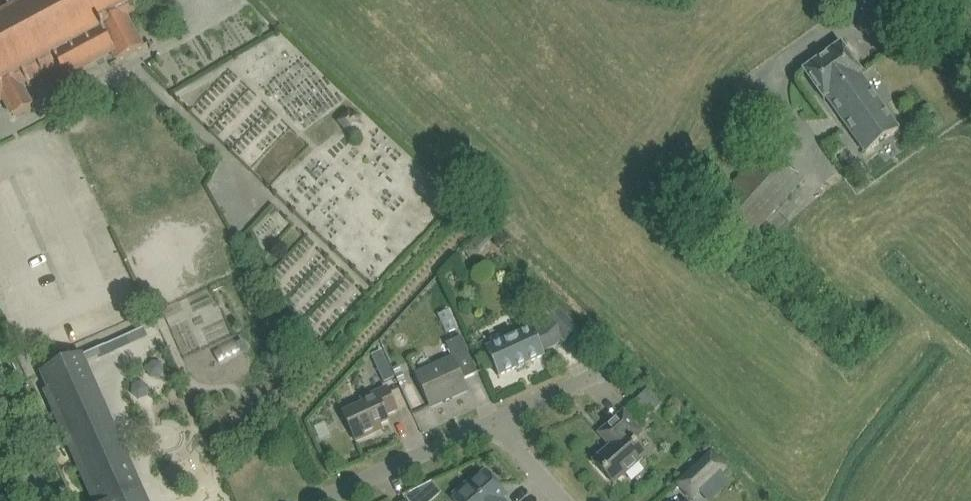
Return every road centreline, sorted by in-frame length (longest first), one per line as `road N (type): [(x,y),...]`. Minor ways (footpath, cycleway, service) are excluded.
road 1 (unclassified): [(328,500),(500,426)]
road 2 (unclassified): [(500,426),(625,374)]

